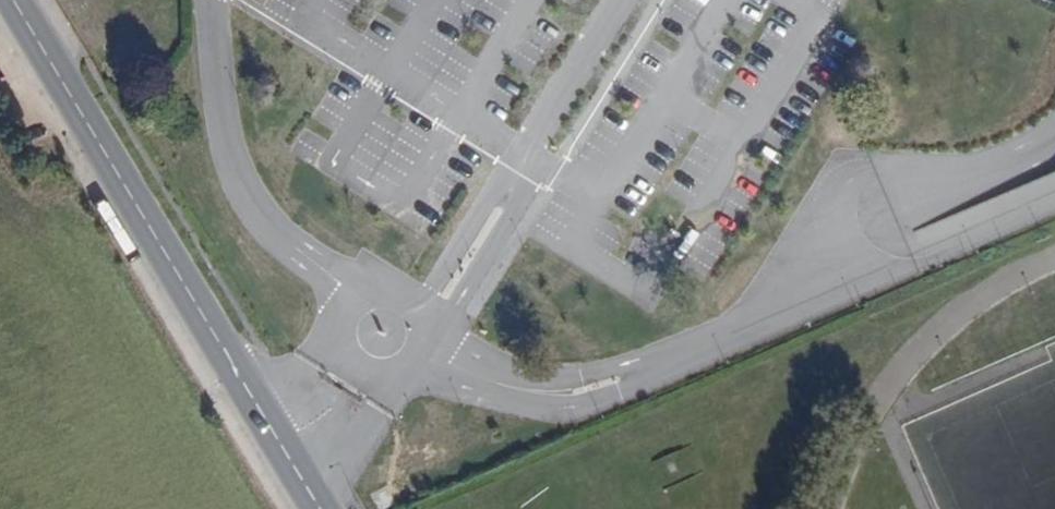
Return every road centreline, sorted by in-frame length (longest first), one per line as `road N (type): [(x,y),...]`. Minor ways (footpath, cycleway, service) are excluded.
road 1 (tertiary): [(16,0),(323,508)]

